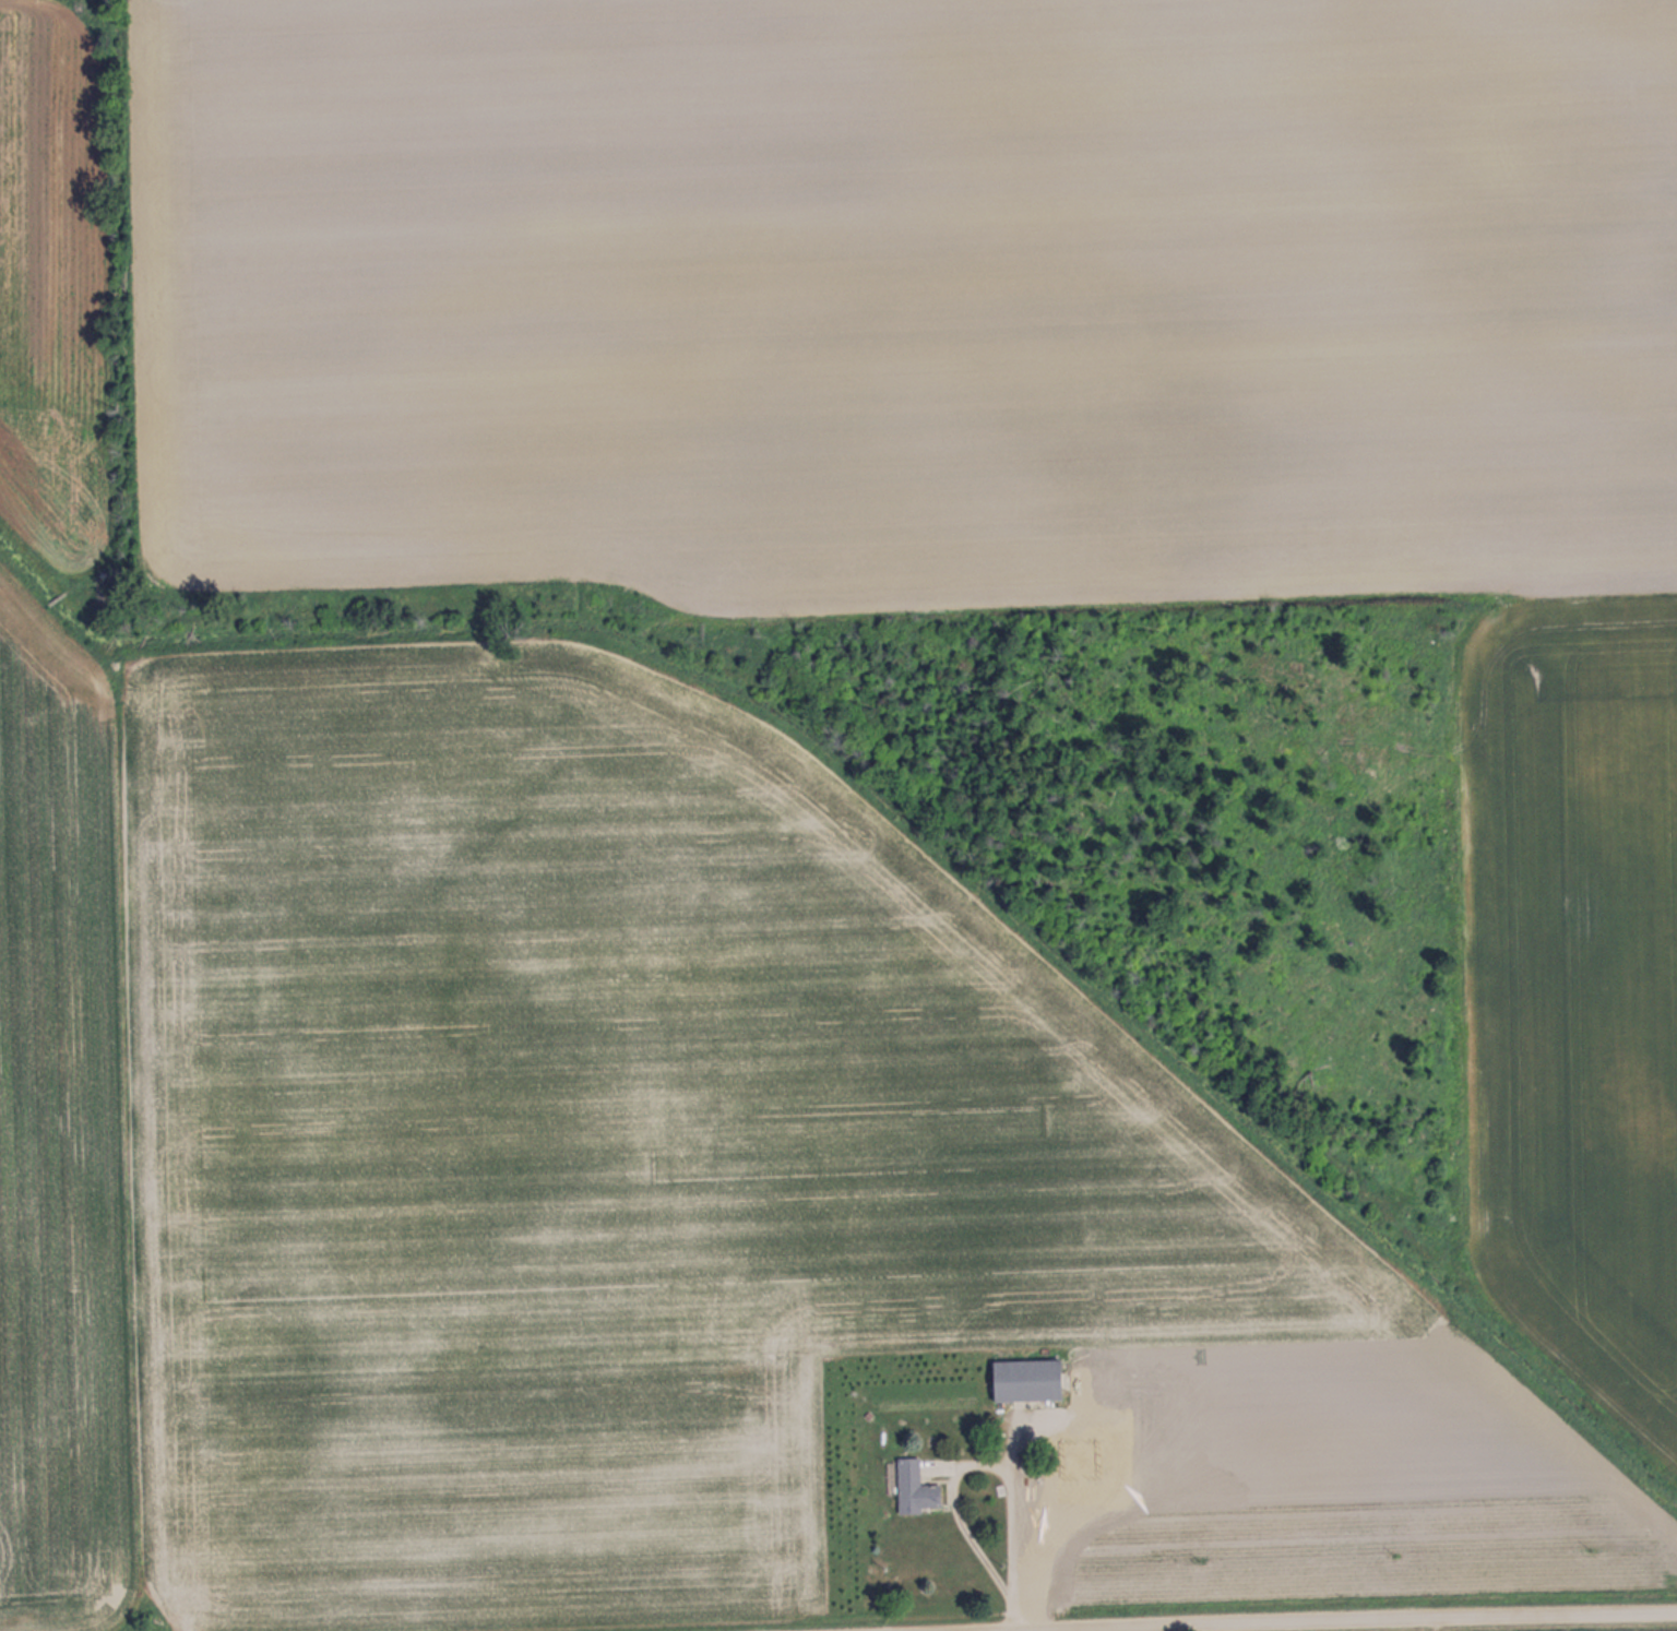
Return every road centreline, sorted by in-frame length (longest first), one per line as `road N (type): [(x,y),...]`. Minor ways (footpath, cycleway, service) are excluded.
road 1 (residential): [(1676,1613),(1036,1630)]

